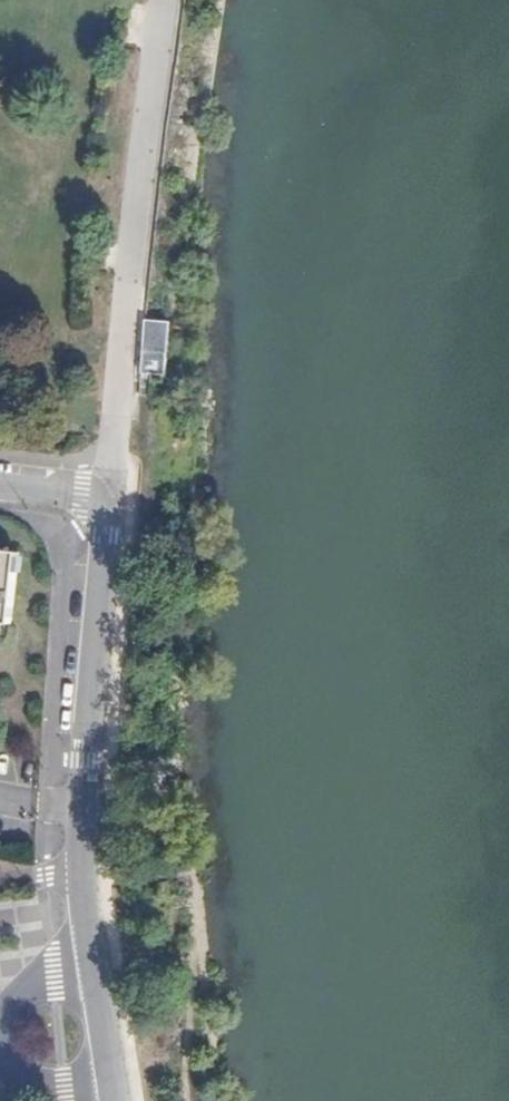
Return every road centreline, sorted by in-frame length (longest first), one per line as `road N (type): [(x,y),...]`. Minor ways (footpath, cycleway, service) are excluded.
road 1 (unclassified): [(101,1060),(72,820),(105,497)]

